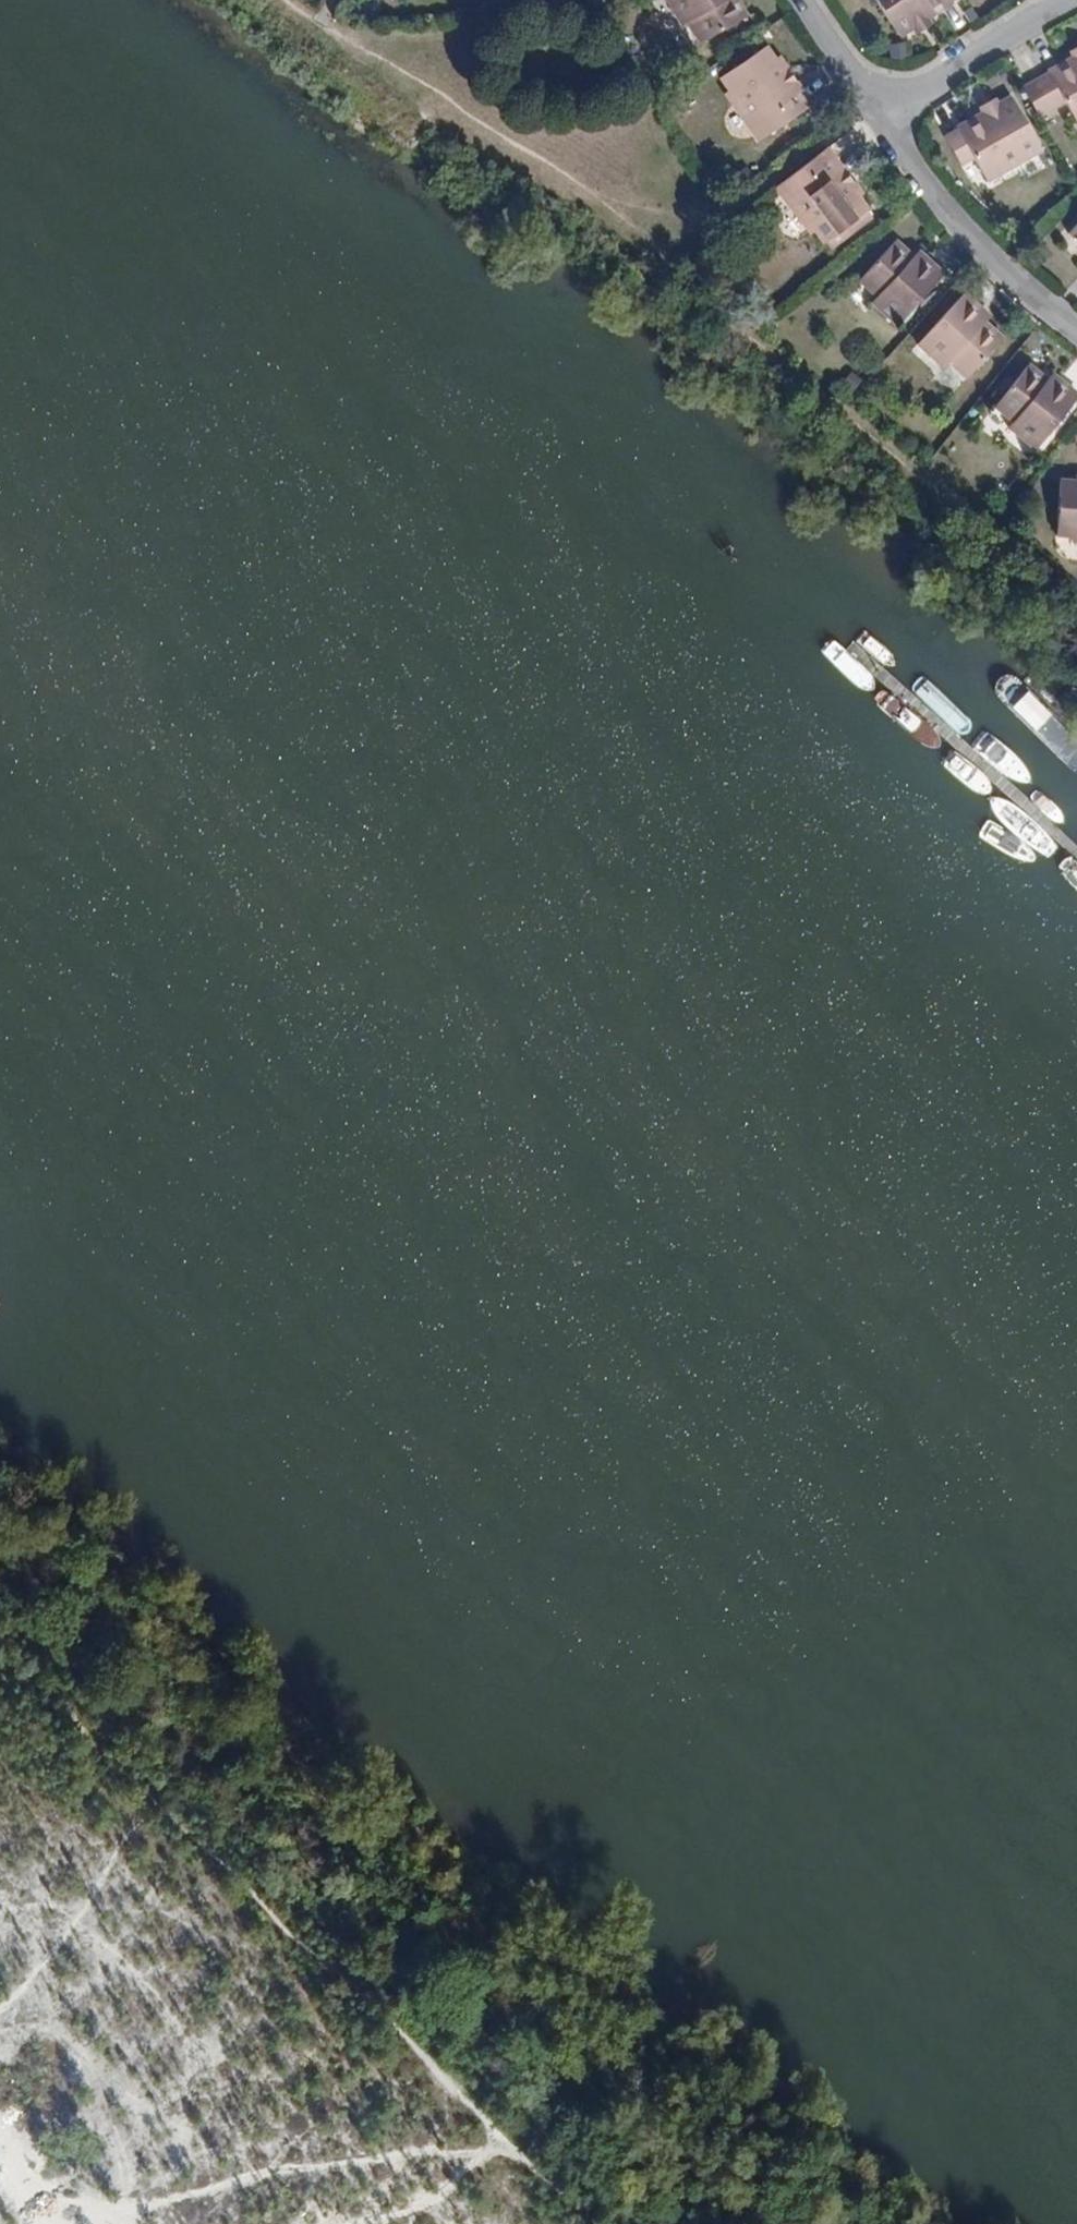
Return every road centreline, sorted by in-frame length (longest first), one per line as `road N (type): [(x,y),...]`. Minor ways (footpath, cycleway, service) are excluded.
road 1 (residential): [(1076,326),(993,256),(880,112)]
road 2 (residential): [(1076,0),(880,112)]
road 3 (residential): [(880,112),(804,0)]

